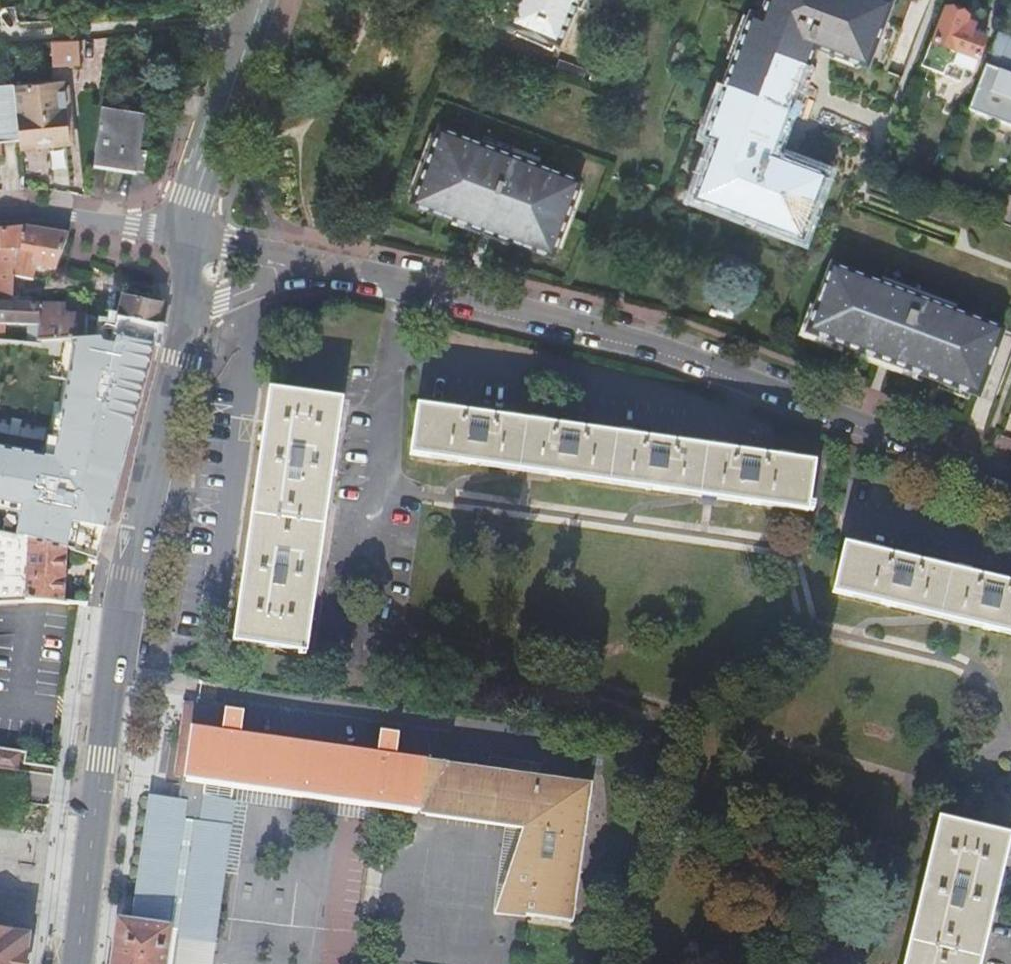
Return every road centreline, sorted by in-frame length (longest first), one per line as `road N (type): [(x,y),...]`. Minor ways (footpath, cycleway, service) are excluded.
road 1 (unclassified): [(1010,479),(652,346),(322,266)]
road 2 (tertiary): [(77,963),(122,622),(188,322)]
road 3 (tertiary): [(186,235),(261,0)]
road 4 (unclassified): [(186,235),(54,211),(0,212)]
road 5 (unclassified): [(188,322),(219,301),(322,266)]
road 6 (unclassified): [(322,266),(186,235)]

